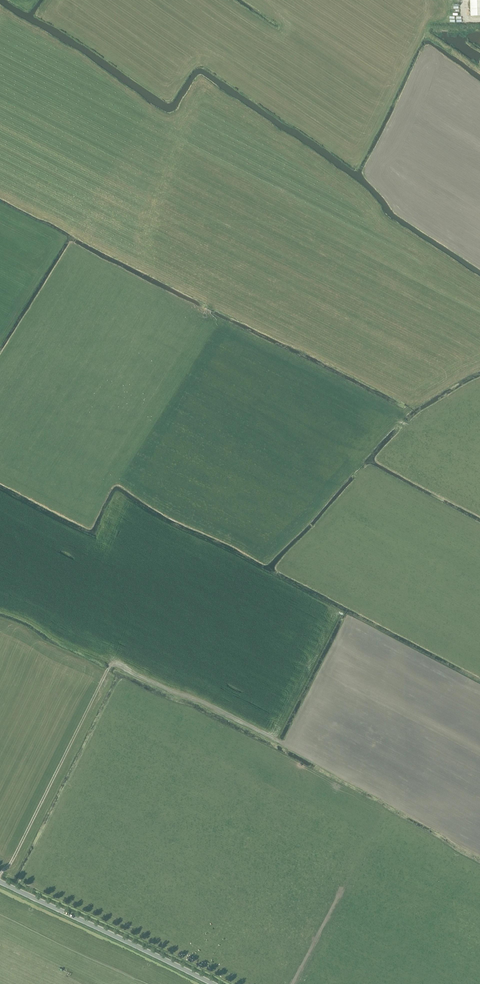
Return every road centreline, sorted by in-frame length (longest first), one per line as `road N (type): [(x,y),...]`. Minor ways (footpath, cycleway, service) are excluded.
road 1 (unclassified): [(212,983),(0,882)]

